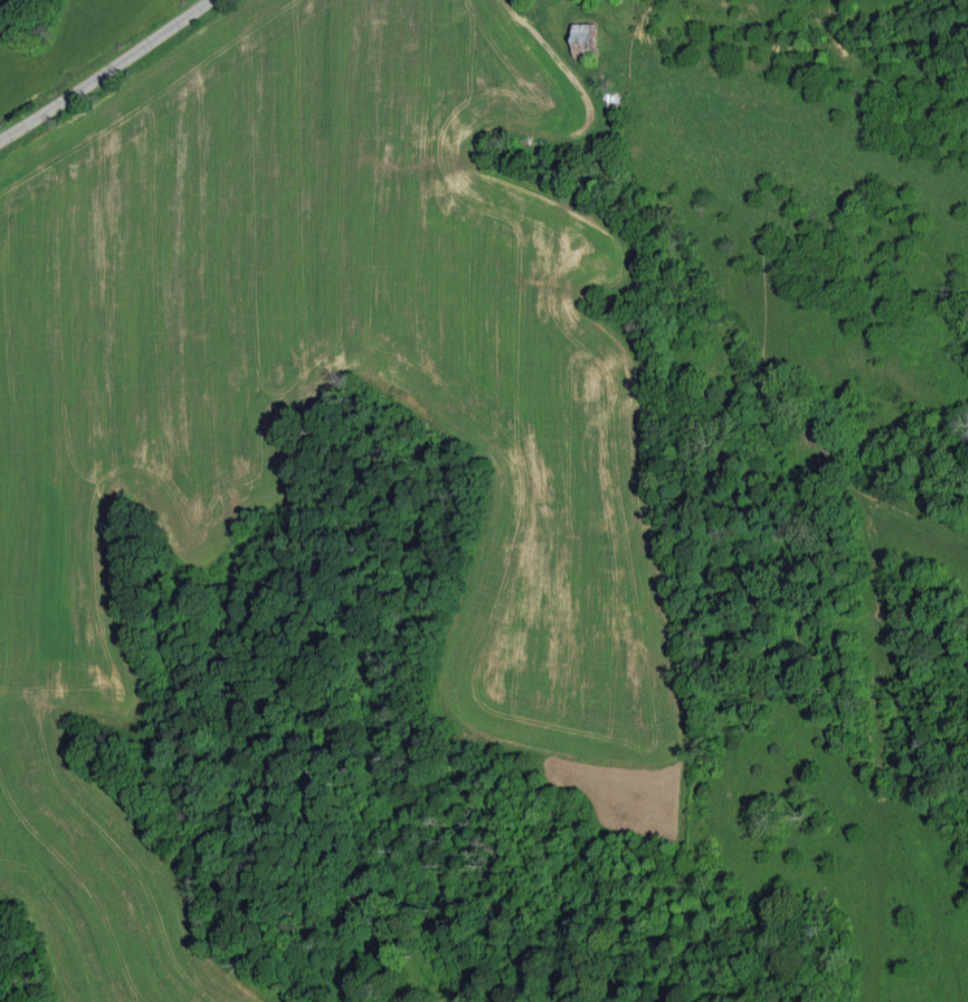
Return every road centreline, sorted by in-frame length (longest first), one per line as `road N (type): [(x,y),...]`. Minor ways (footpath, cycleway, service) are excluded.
road 1 (tertiary): [(0,134),(202,0)]

